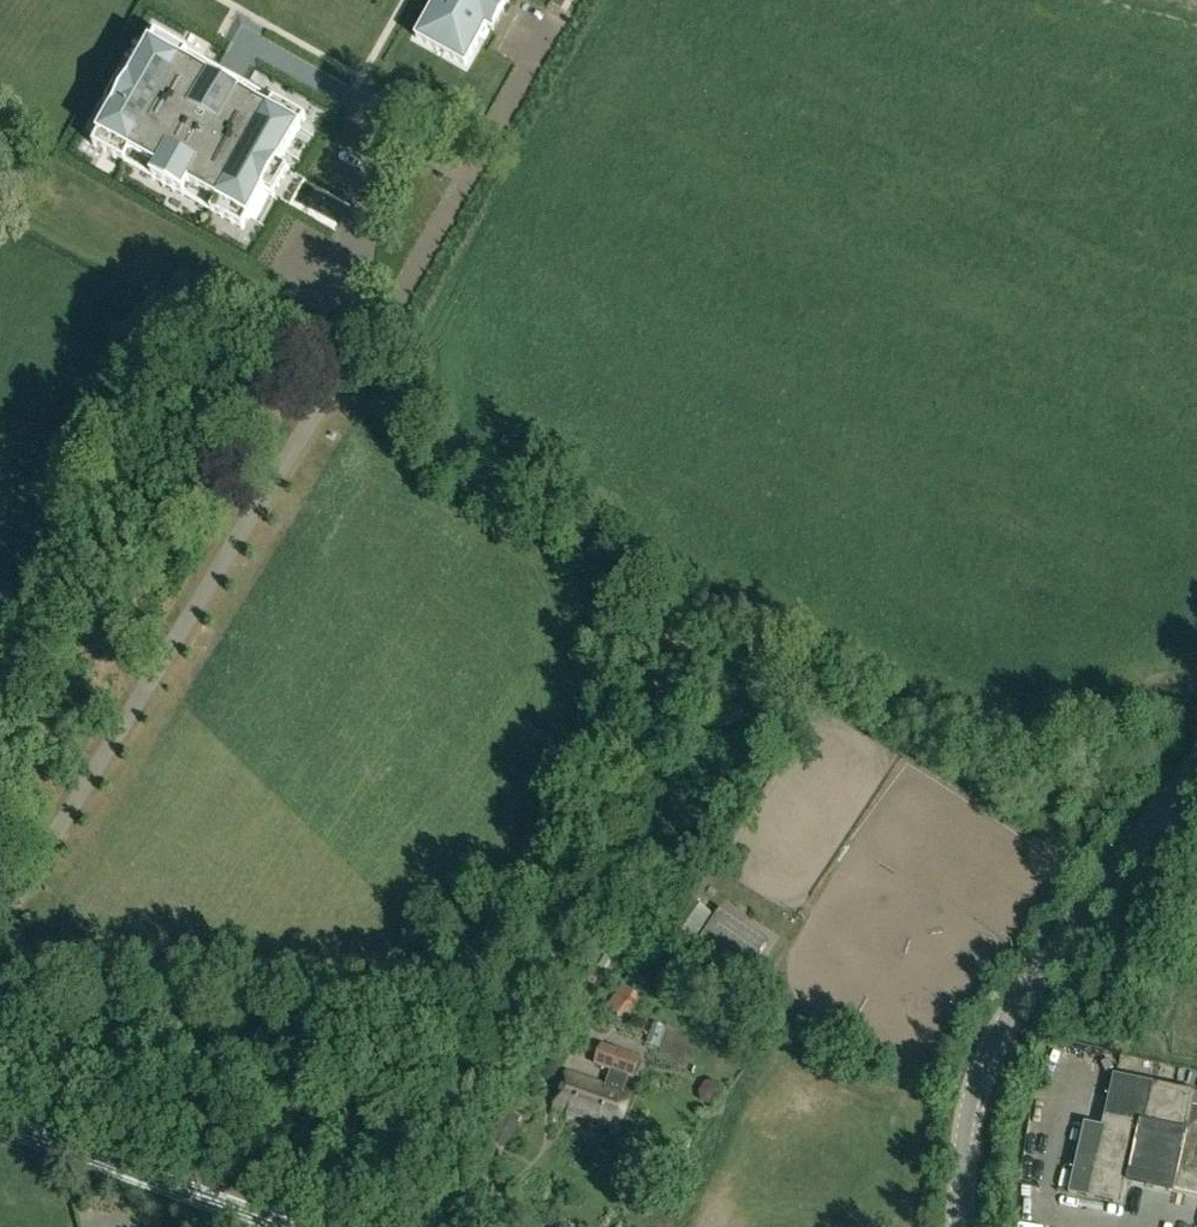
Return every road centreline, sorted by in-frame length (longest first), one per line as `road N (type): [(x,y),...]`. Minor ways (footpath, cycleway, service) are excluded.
road 1 (tertiary): [(957,1226),(975,1082),(1002,1023),(1196,761)]
road 2 (tertiary): [(242,1226),(140,1193),(0,1130)]

